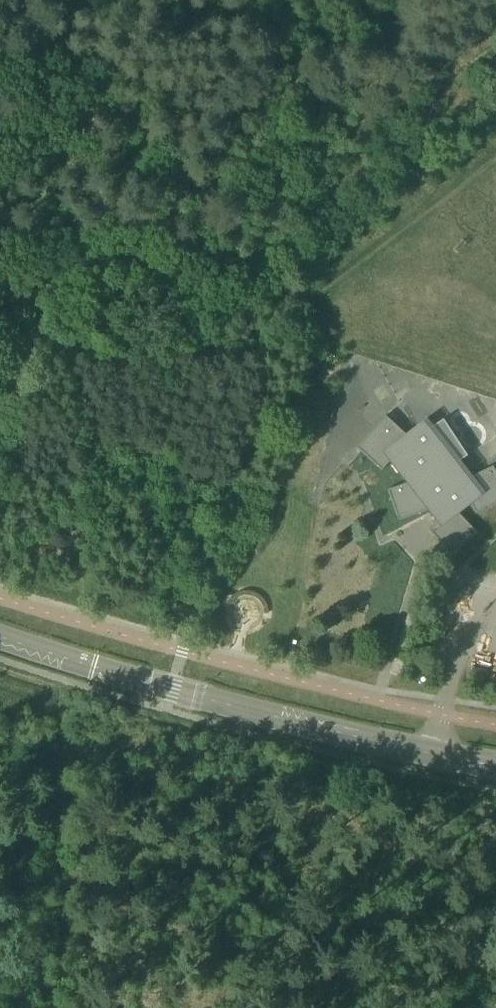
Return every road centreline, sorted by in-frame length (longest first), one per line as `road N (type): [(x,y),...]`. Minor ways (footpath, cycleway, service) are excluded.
road 1 (tertiary): [(171,690),(495,765)]
road 2 (tertiary): [(171,690),(0,635)]

